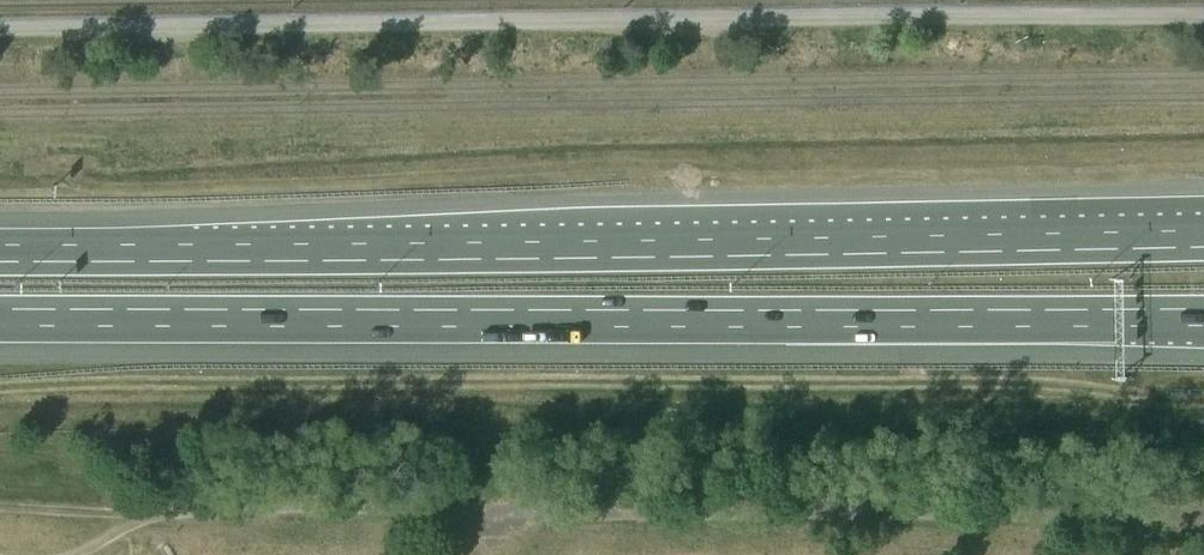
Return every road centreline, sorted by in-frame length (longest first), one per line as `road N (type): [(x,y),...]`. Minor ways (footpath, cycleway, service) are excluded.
road 1 (motorway): [(1203,238),(0,254)]
road 2 (motorway): [(0,317),(1203,318)]
road 3 (track): [(497,508),(148,517),(81,554)]

